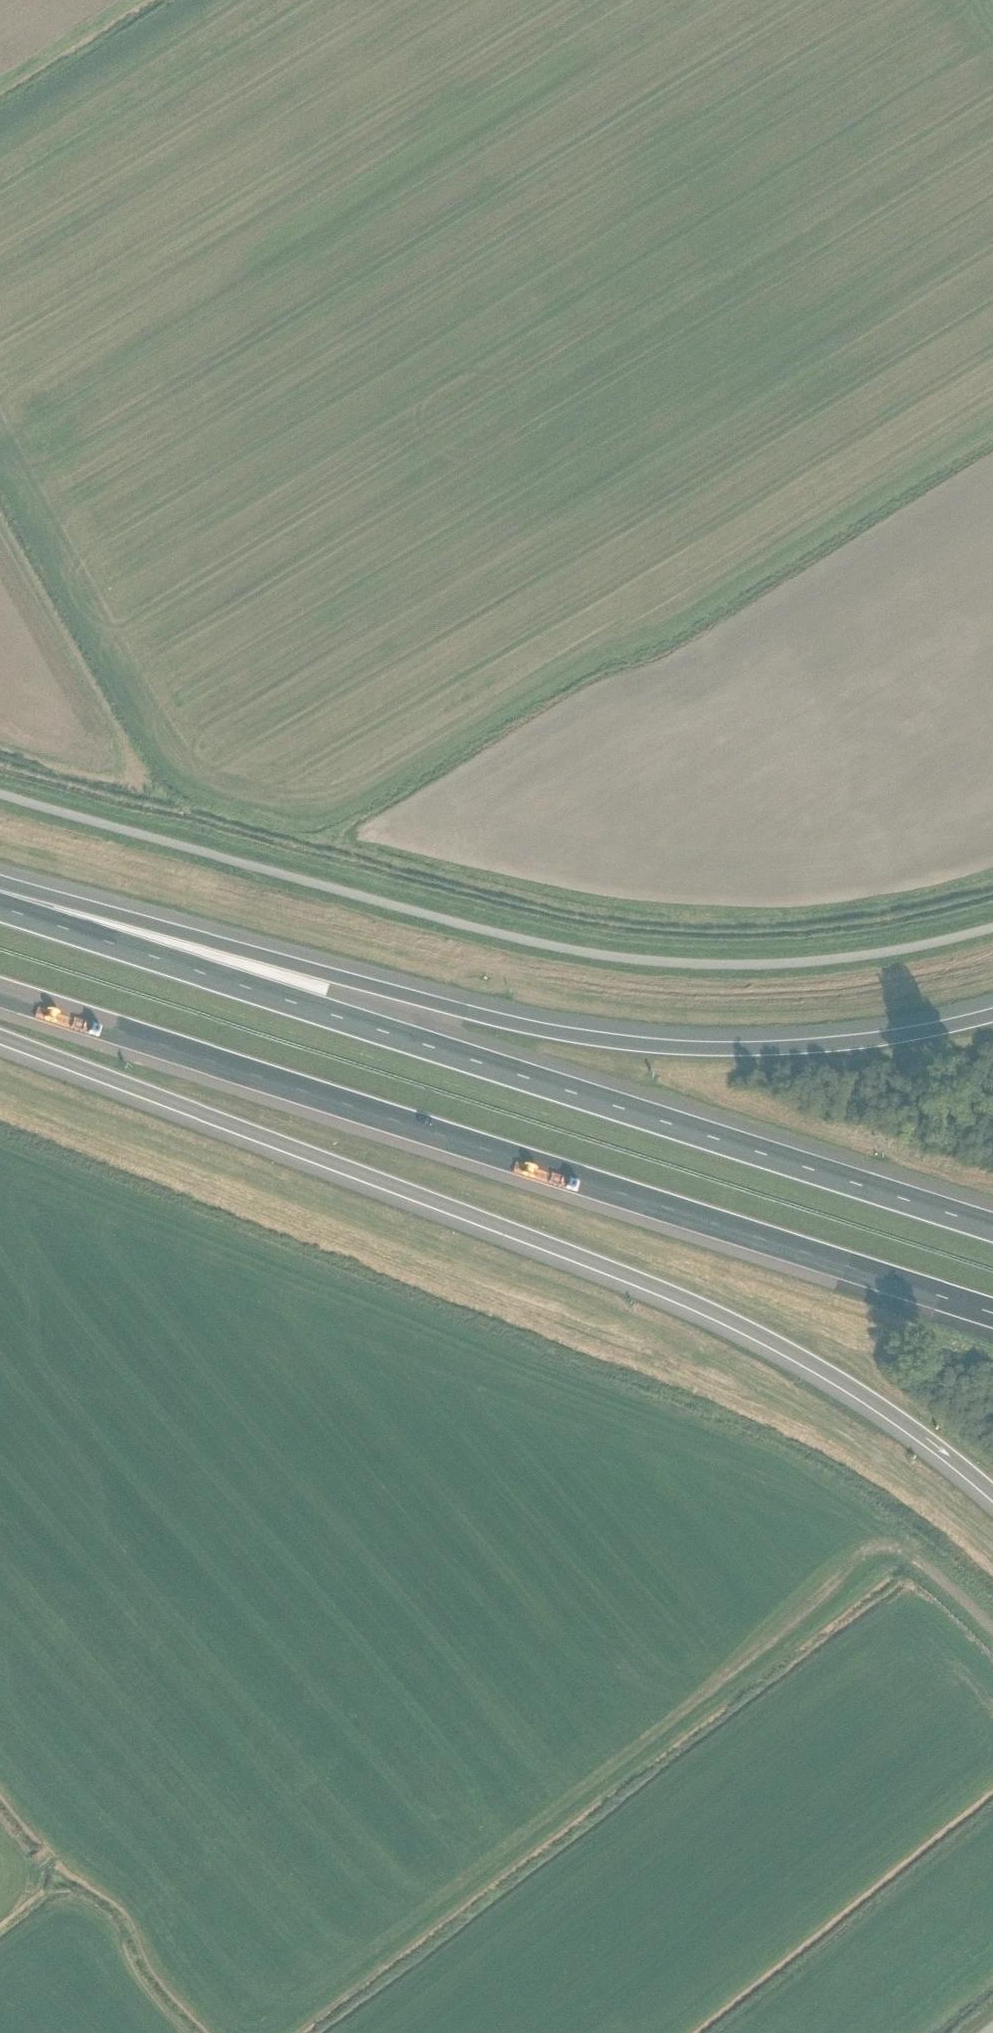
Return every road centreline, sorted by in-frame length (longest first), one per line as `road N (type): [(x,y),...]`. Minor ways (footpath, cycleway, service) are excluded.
road 1 (motorway): [(0,1038),(575,1258),(775,1351),(954,1461),(992,1496)]
road 2 (motorway): [(0,994),(992,1313)]
road 3 (motorway): [(992,1227),(0,908)]
road 4 (motorway): [(992,1015),(798,1048),(598,1039),(162,931),(0,905)]

